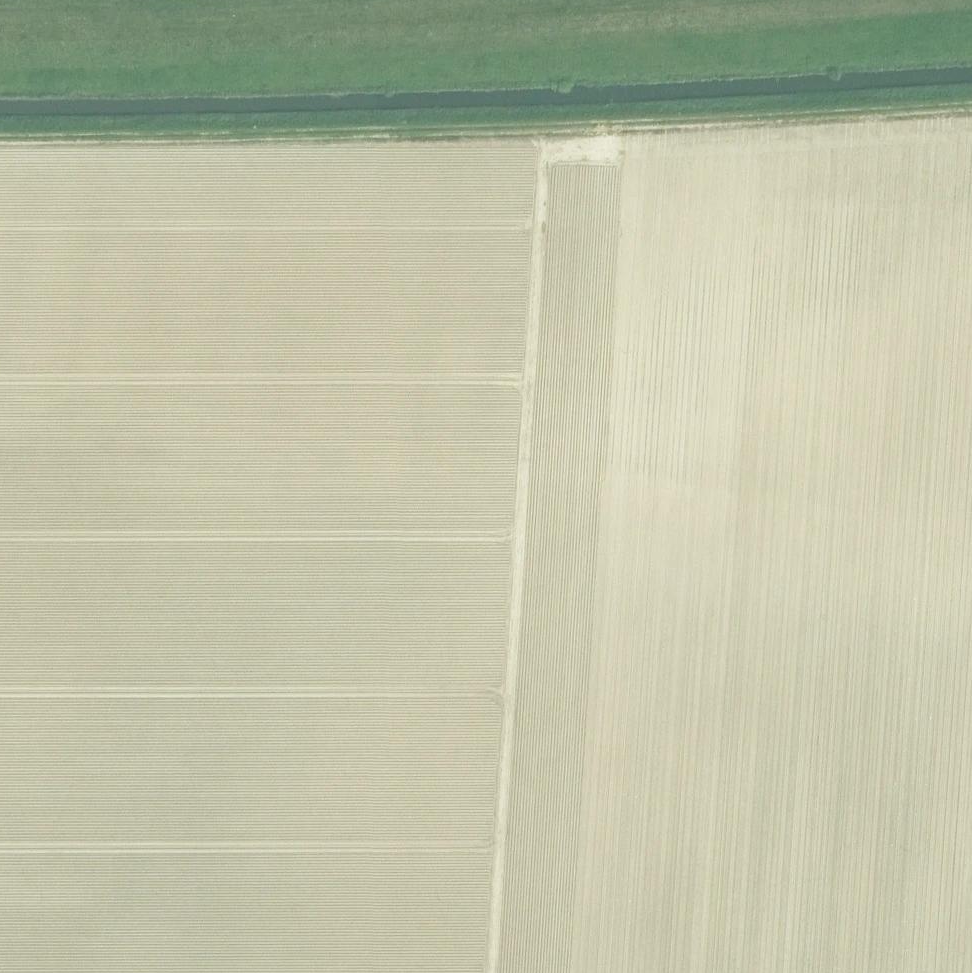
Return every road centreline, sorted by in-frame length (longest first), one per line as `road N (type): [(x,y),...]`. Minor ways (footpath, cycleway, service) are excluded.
road 1 (track): [(0,141),(610,125),(971,104)]

